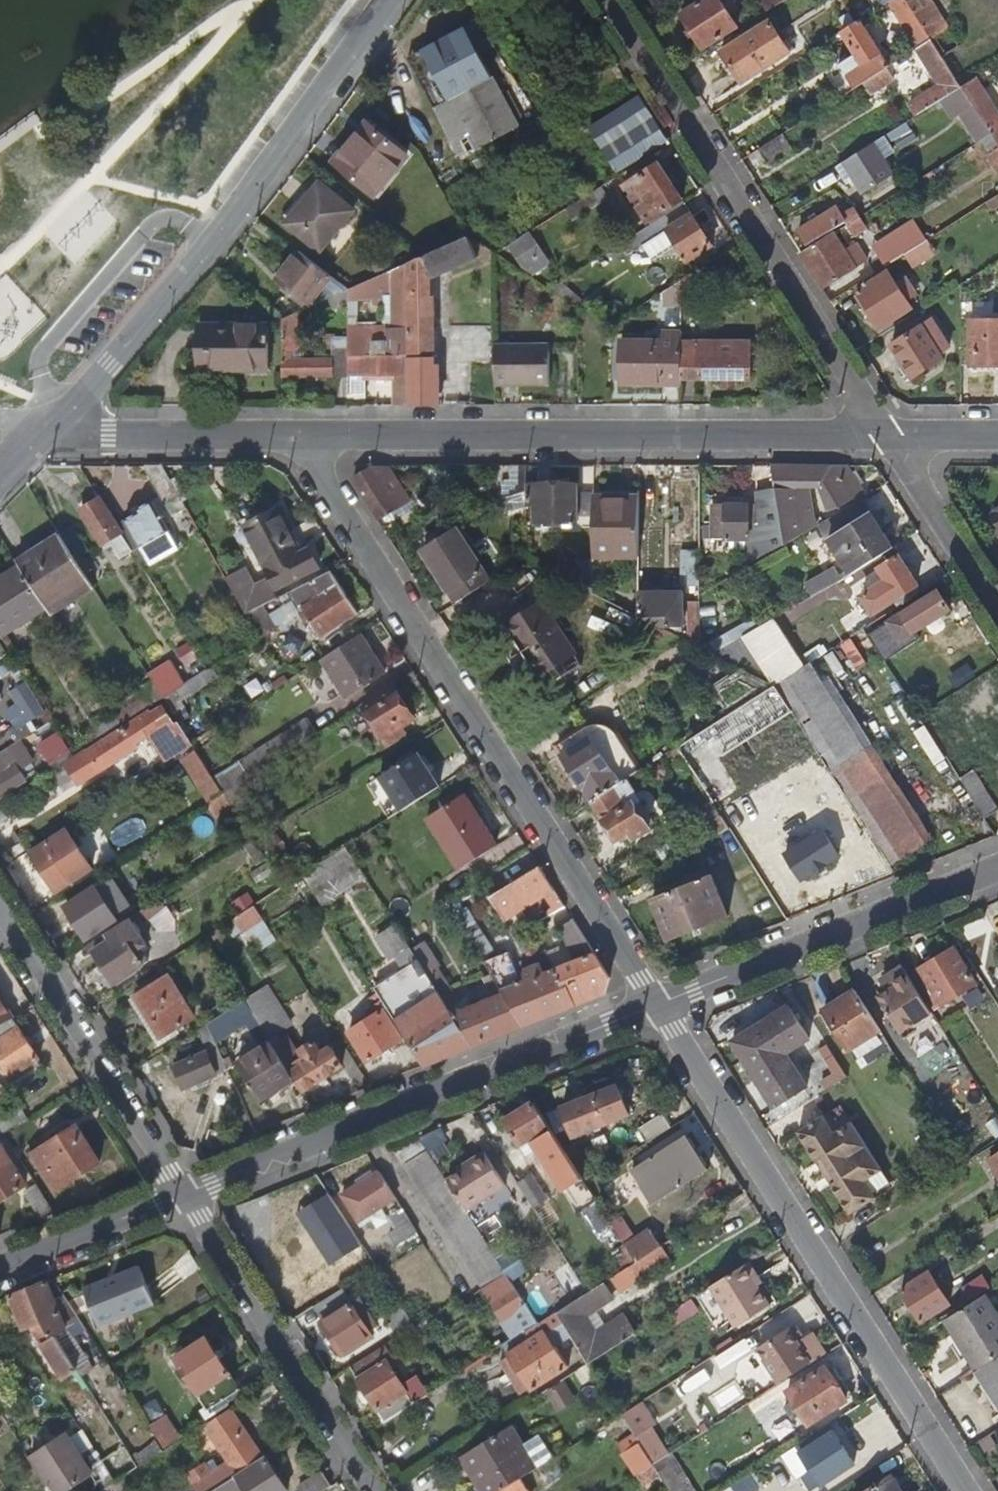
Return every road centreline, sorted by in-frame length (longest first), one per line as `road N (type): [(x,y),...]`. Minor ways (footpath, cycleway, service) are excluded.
road 1 (residential): [(658,1004),(264,432)]
road 2 (residential): [(264,432),(887,432)]
road 3 (residential): [(969,1490),(658,1004)]
road 4 (residential): [(394,0),(297,141),(48,431)]
road 5 (residential): [(609,0),(887,432)]
road 6 (residential): [(183,1194),(658,1004)]
road 7 (residential): [(658,1004),(997,866)]
road 8 (residential): [(183,1194),(373,1490)]
road 9 (residential): [(0,903),(183,1194)]
road 10 (residential): [(48,431),(264,432)]
road 11 (residential): [(887,432),(997,609)]
road 12 (residential): [(0,1267),(183,1194)]

